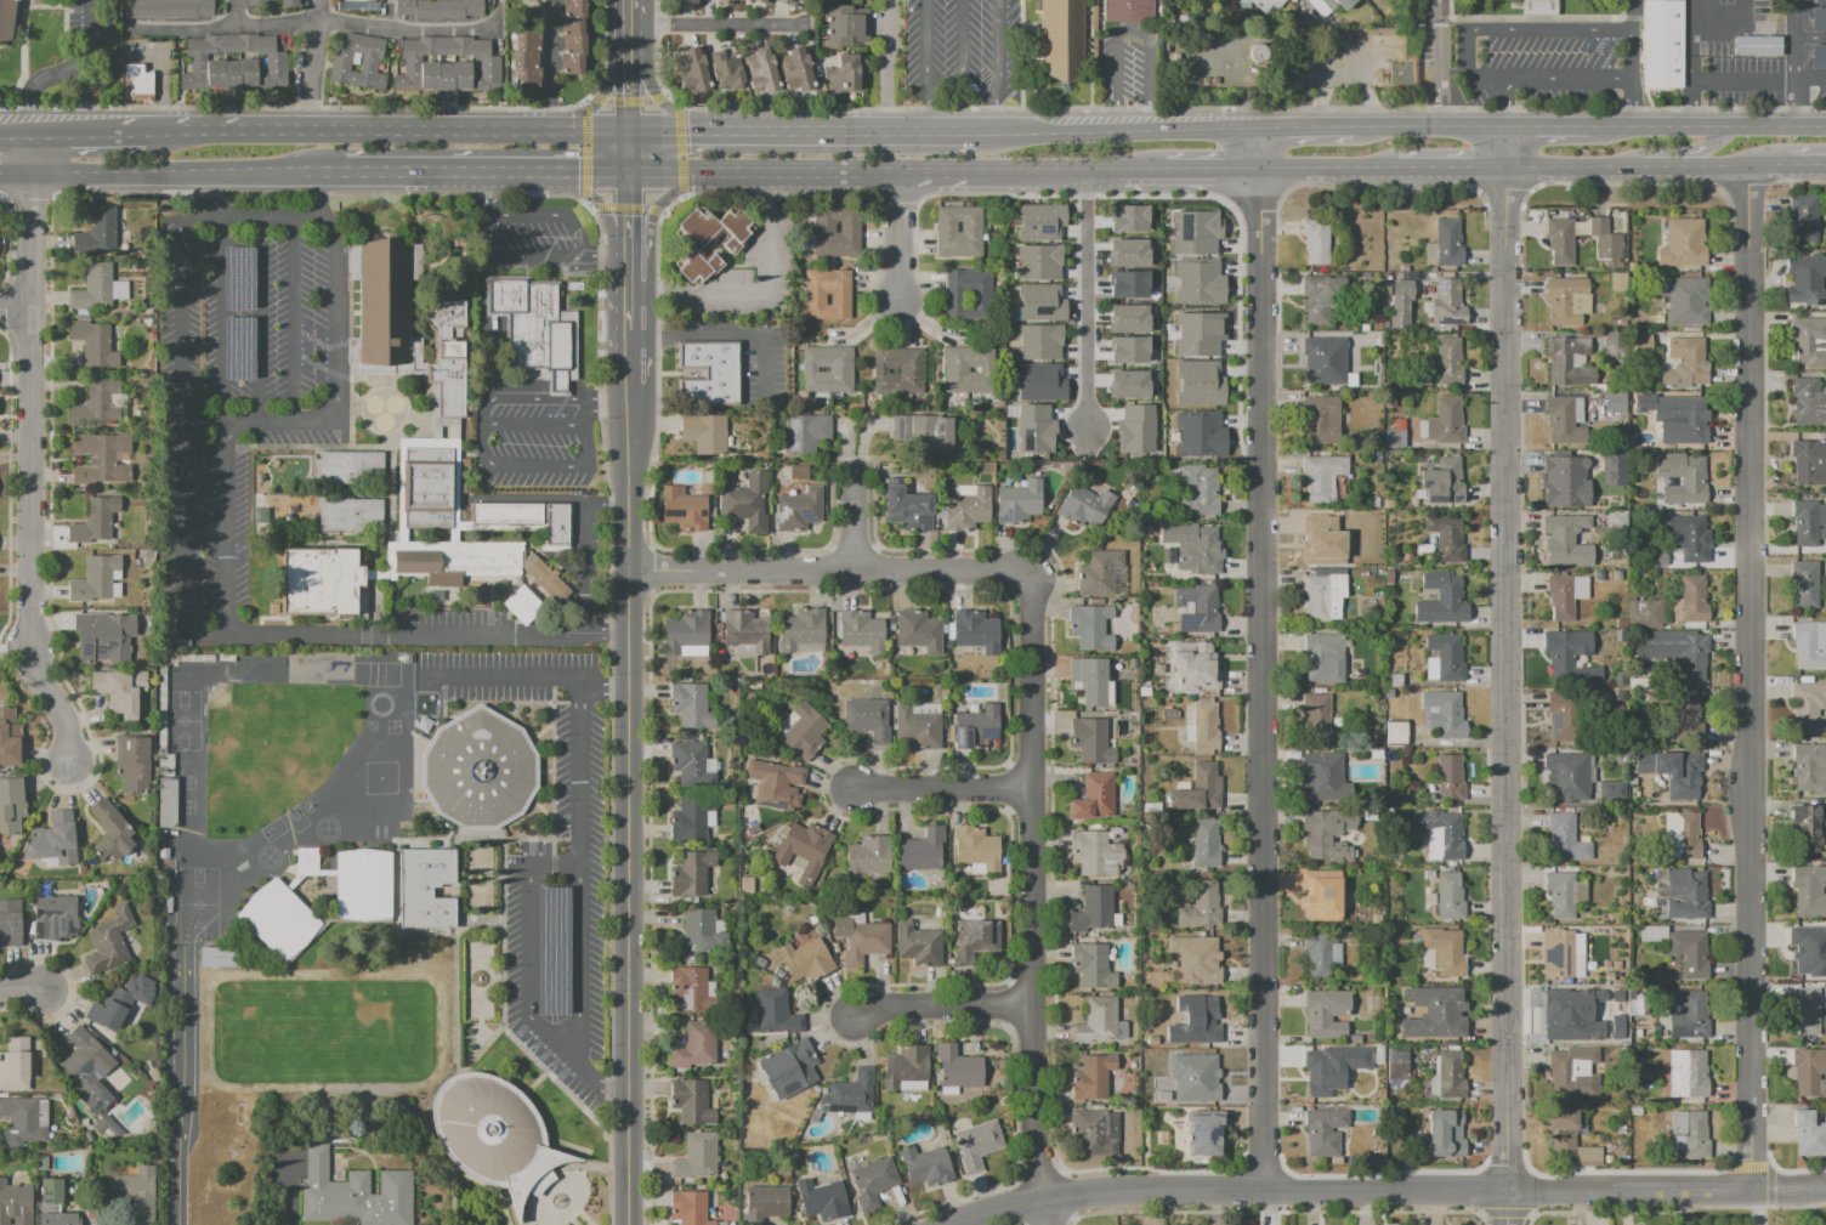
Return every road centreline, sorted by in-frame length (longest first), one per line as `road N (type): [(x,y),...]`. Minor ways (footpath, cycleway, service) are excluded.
road 1 (residential): [(1507,1191),(1505,126)]
road 2 (residential): [(1259,127),(1261,1189)]
road 3 (residential): [(1746,165),(1752,1189)]
road 4 (residential): [(1825,1184),(1151,1189),(1045,1198),(949,1224)]
road 5 (tertiary): [(630,398),(630,1224)]
road 6 (residential): [(1033,573),(1032,1124),(1045,1198)]
road 7 (residential): [(30,310),(30,660),(64,722),(69,765)]
road 8 (residential): [(1033,573),(630,573)]
road 9 (primary): [(974,134),(630,131)]
road 10 (primary): [(630,131),(311,129)]
road 11 (primary): [(322,177),(630,174)]
road 12 (primary): [(29,177),(322,177)]
road 13 (primary): [(630,174),(900,169)]
road 14 (primary): [(1259,127),(999,132)]
road 15 (residential): [(1083,169),(1082,418)]
road 16 (primary): [(1825,125),(1588,125)]
road 17 (residential): [(1032,1005),(880,1006),(851,1016)]
road 18 (residential): [(30,134),(30,310)]
road 19 (residential): [(1028,788),(854,787)]
road 20 (primary): [(1000,168),(1157,169)]
road 21 (primary): [(1260,168),(1399,166)]
road 22 (primary): [(1504,166),(1641,166)]
road 23 (residential): [(900,169),(898,302)]
road 24 (primary): [(159,132),(30,134)]

